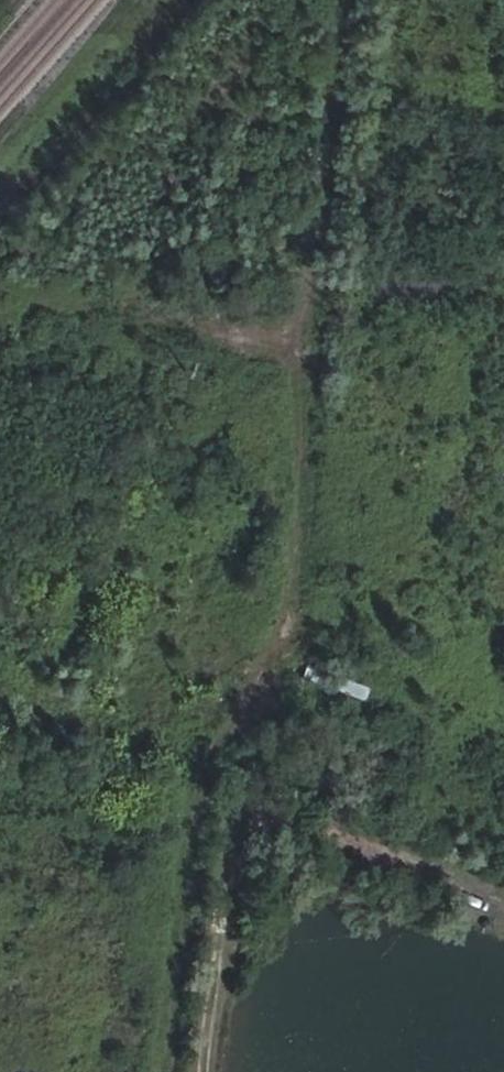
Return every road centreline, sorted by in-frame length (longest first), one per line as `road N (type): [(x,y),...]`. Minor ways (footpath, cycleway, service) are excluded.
road 1 (unclassified): [(168,1071),(208,772)]

